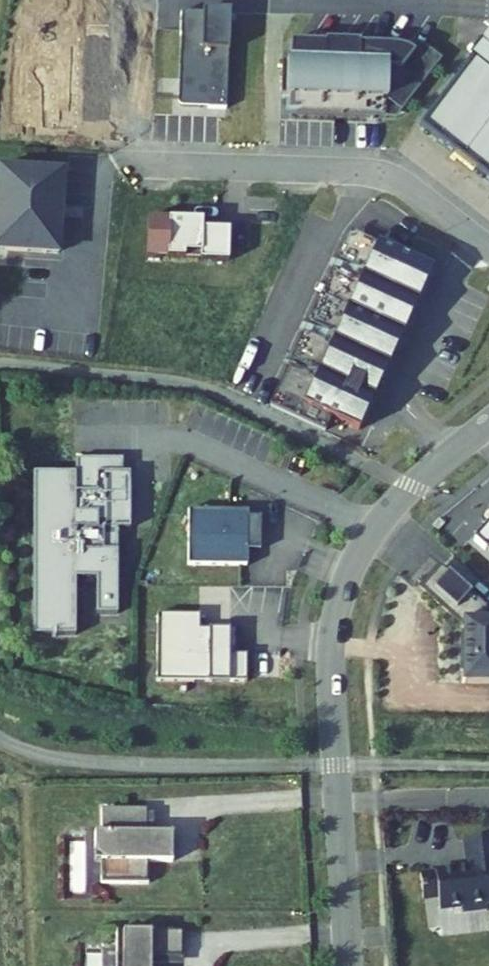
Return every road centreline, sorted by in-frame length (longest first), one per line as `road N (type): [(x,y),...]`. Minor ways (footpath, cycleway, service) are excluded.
road 1 (residential): [(349,965),(331,669),(338,608),(358,555),(384,518),(488,424)]

